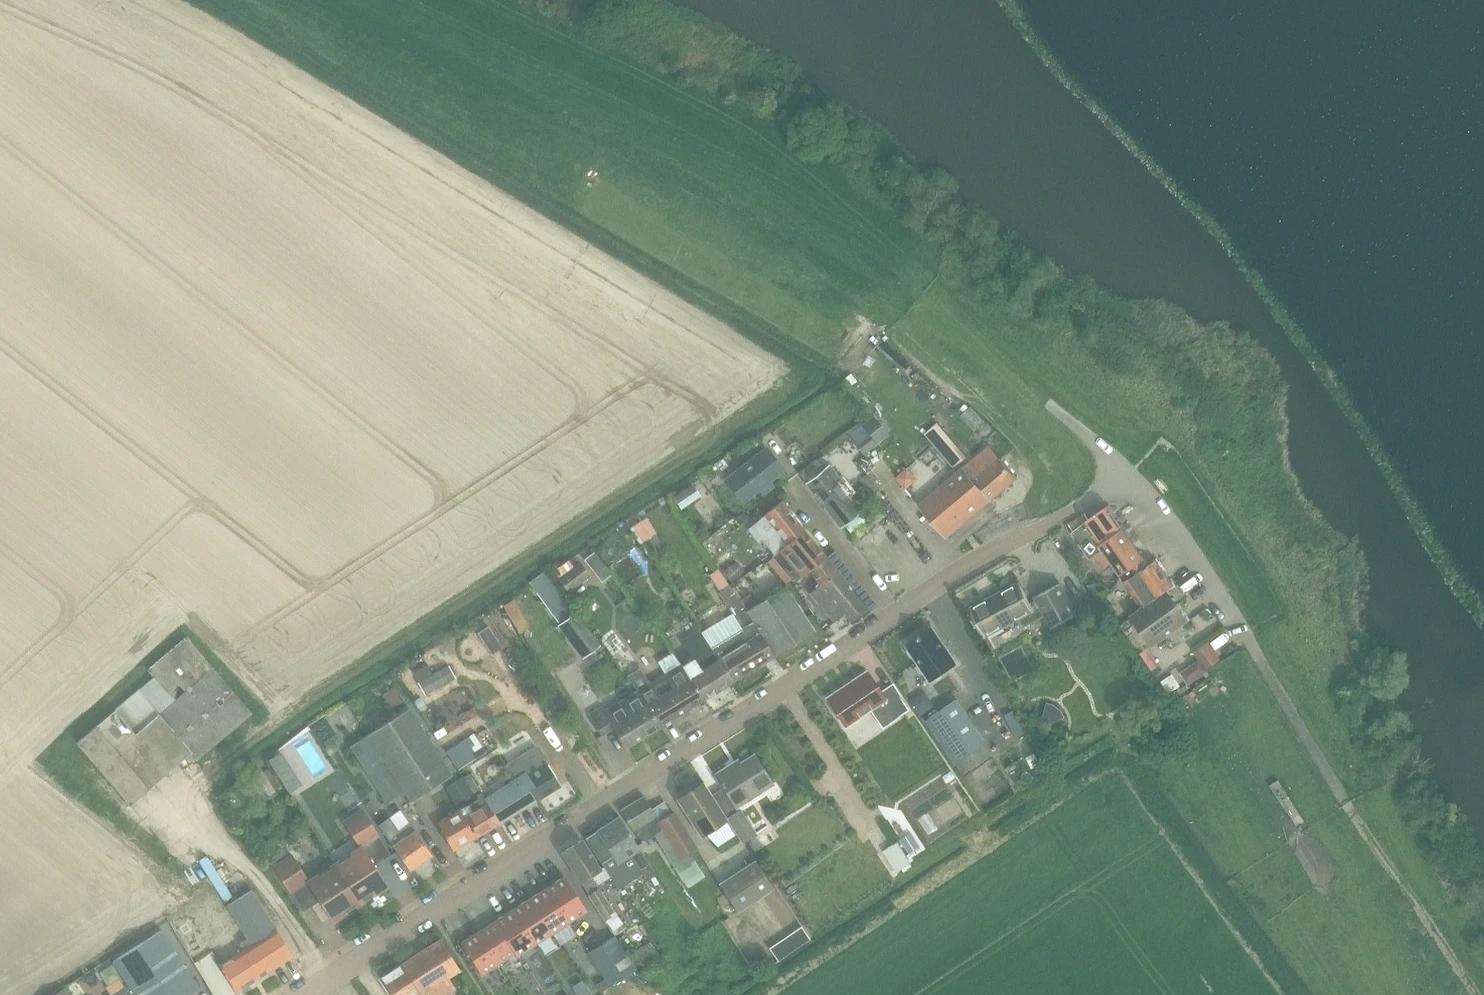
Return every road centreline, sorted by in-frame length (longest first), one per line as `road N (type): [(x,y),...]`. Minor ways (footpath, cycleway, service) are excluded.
road 1 (residential): [(304,994),(895,615)]
road 2 (residential): [(1479,994),(1244,631),(1125,479)]
road 3 (track): [(1125,479),(935,281)]
road 4 (residential): [(895,615),(1125,479)]
road 5 (residential): [(895,615),(796,491)]

